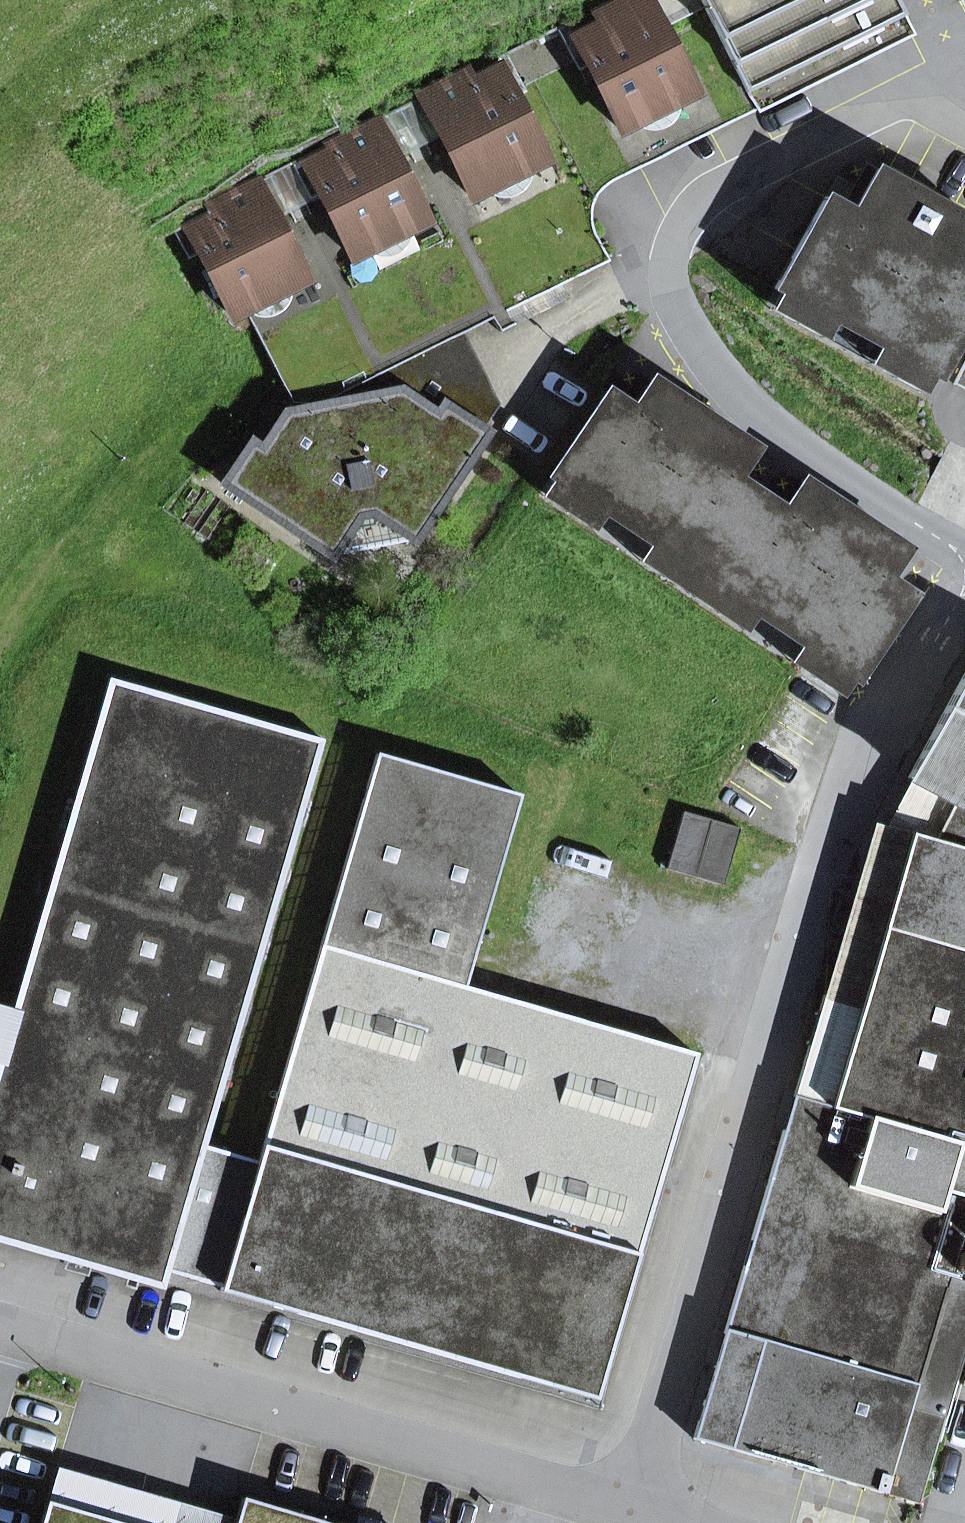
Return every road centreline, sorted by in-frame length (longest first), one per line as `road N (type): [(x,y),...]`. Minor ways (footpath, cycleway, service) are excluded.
road 1 (residential): [(633,1513),(825,855),(897,688),(933,630),(964,604)]
road 2 (residential): [(964,558),(812,461),(718,378),(689,330),(673,270),(689,213),(728,178),(964,60)]
road 3 (residential): [(633,1513),(0,1329)]

